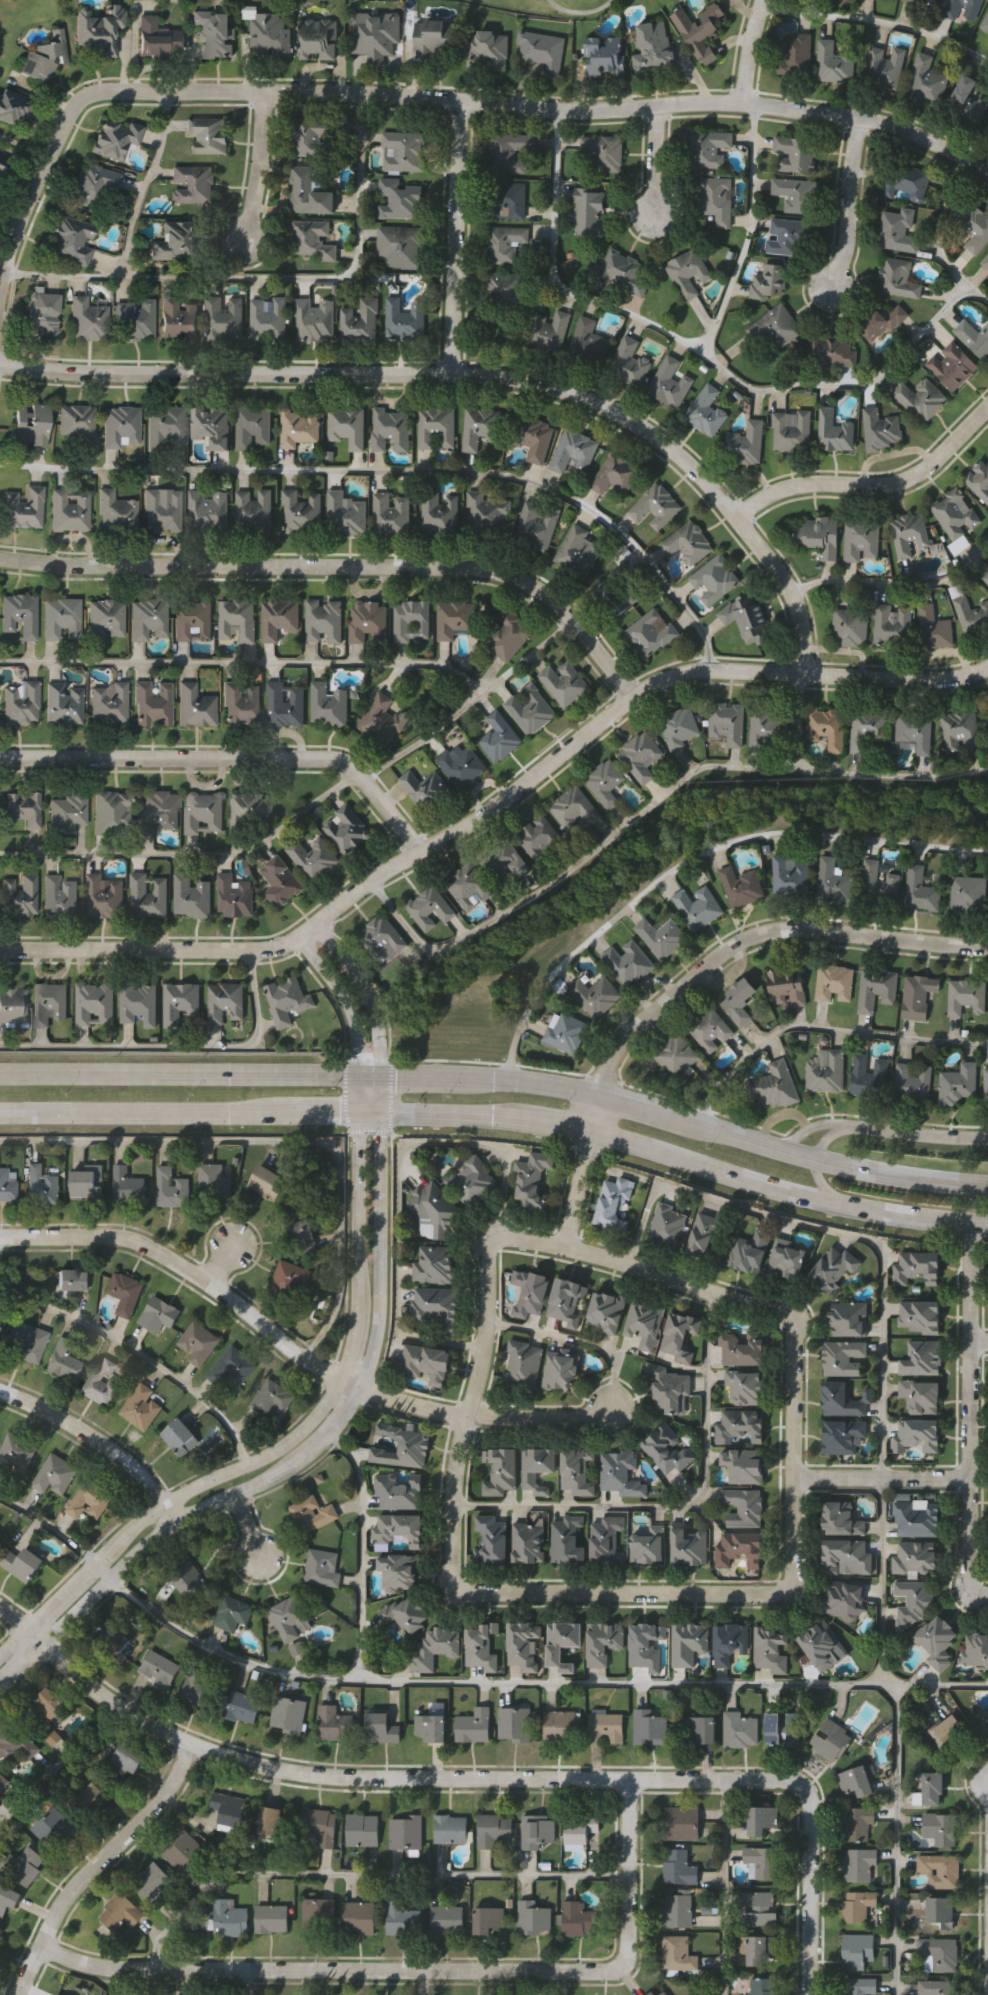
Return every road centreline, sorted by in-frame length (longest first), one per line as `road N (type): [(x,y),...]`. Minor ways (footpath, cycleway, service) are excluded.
road 1 (residential): [(0,950),(288,942),(394,865),(497,807),(662,679),(702,669),(921,680),(987,666)]
road 2 (residential): [(0,365),(498,375),(565,391),(659,438),(735,517),(798,607),(806,675)]
road 3 (residential): [(99,93),(385,95),(587,111),(745,104),(898,129),(987,174)]
road 4 (residential): [(0,1609),(119,1707),(237,1761),(338,1777),(789,1782)]
road 5 (residential): [(39,1946),(129,1969),(616,1967),(626,1953),(627,1779)]
road 6 (tertiary): [(0,1684),(136,1553),(175,1524),(313,1455),(340,1425),(375,1342),(380,1114)]
road 7 (tertiary): [(359,1115),(355,1347),(321,1411),(269,1452),(147,1512),(0,1654)]
road 8 (residential): [(634,697),(556,603),(481,567),(0,559)]
road 9 (residential): [(598,1099),(615,1052),(635,1026),(750,937),(795,928),(987,943)]
road 10 (residential): [(421,851),(357,771),(329,759),(0,755)]
road 11 (residential): [(0,1236),(136,1239),(303,1359),(342,1378)]
road 12 (residential): [(969,1227),(971,1591)]
road 13 (secondary): [(359,1080),(0,1073)]
road 14 (residential): [(460,1586),(453,1573),(454,1491),(489,1330),(491,1242)]
road 15 (residential): [(460,1586),(788,1588)]
road 16 (residential): [(17,1994),(57,1905),(154,1807),(188,1744)]
road 17 (residential): [(491,1242),(567,1248),(787,1316)]
road 18 (secondary): [(0,1112),(288,1115)]
road 19 (residential): [(735,517),(794,486),(906,479),(935,462),(987,408)]
road 20 (residential): [(342,1378),(468,1416),(591,1418),(618,1406)]
road 21 (residential): [(788,1588),(794,1327),(787,1316)]
road 22 (residential): [(452,374),(460,102)]
road 23 (secondary): [(592,1132),(842,1208)]
road 24 (residential): [(0,1392),(125,1458),(175,1524)]
road 25 (residential): [(808,1994),(808,1799),(789,1782)]
road 26 (residential): [(0,283),(15,231),(73,109),(99,93)]
road 27 (residential): [(121,278),(140,190),(164,131),(167,93)]
road 28 (residential): [(794,1470),(972,1474)]
road 29 (residential): [(378,1080),(366,997),(312,921)]
road 30 (secondary): [(987,1182),(814,1163)]
road 31 (residential): [(859,120),(847,248),(832,289)]
road 32 (residential): [(298,932),(352,1011),(359,1080)]
road 33 (residential): [(244,242),(263,93)]
road 34 (secondary): [(842,1208),(987,1227)]
road 35 (secondary): [(380,1114),(526,1122)]
road 36 (secondary): [(598,1099),(453,1082)]
road 37 (residential): [(987,1133),(845,1127)]

